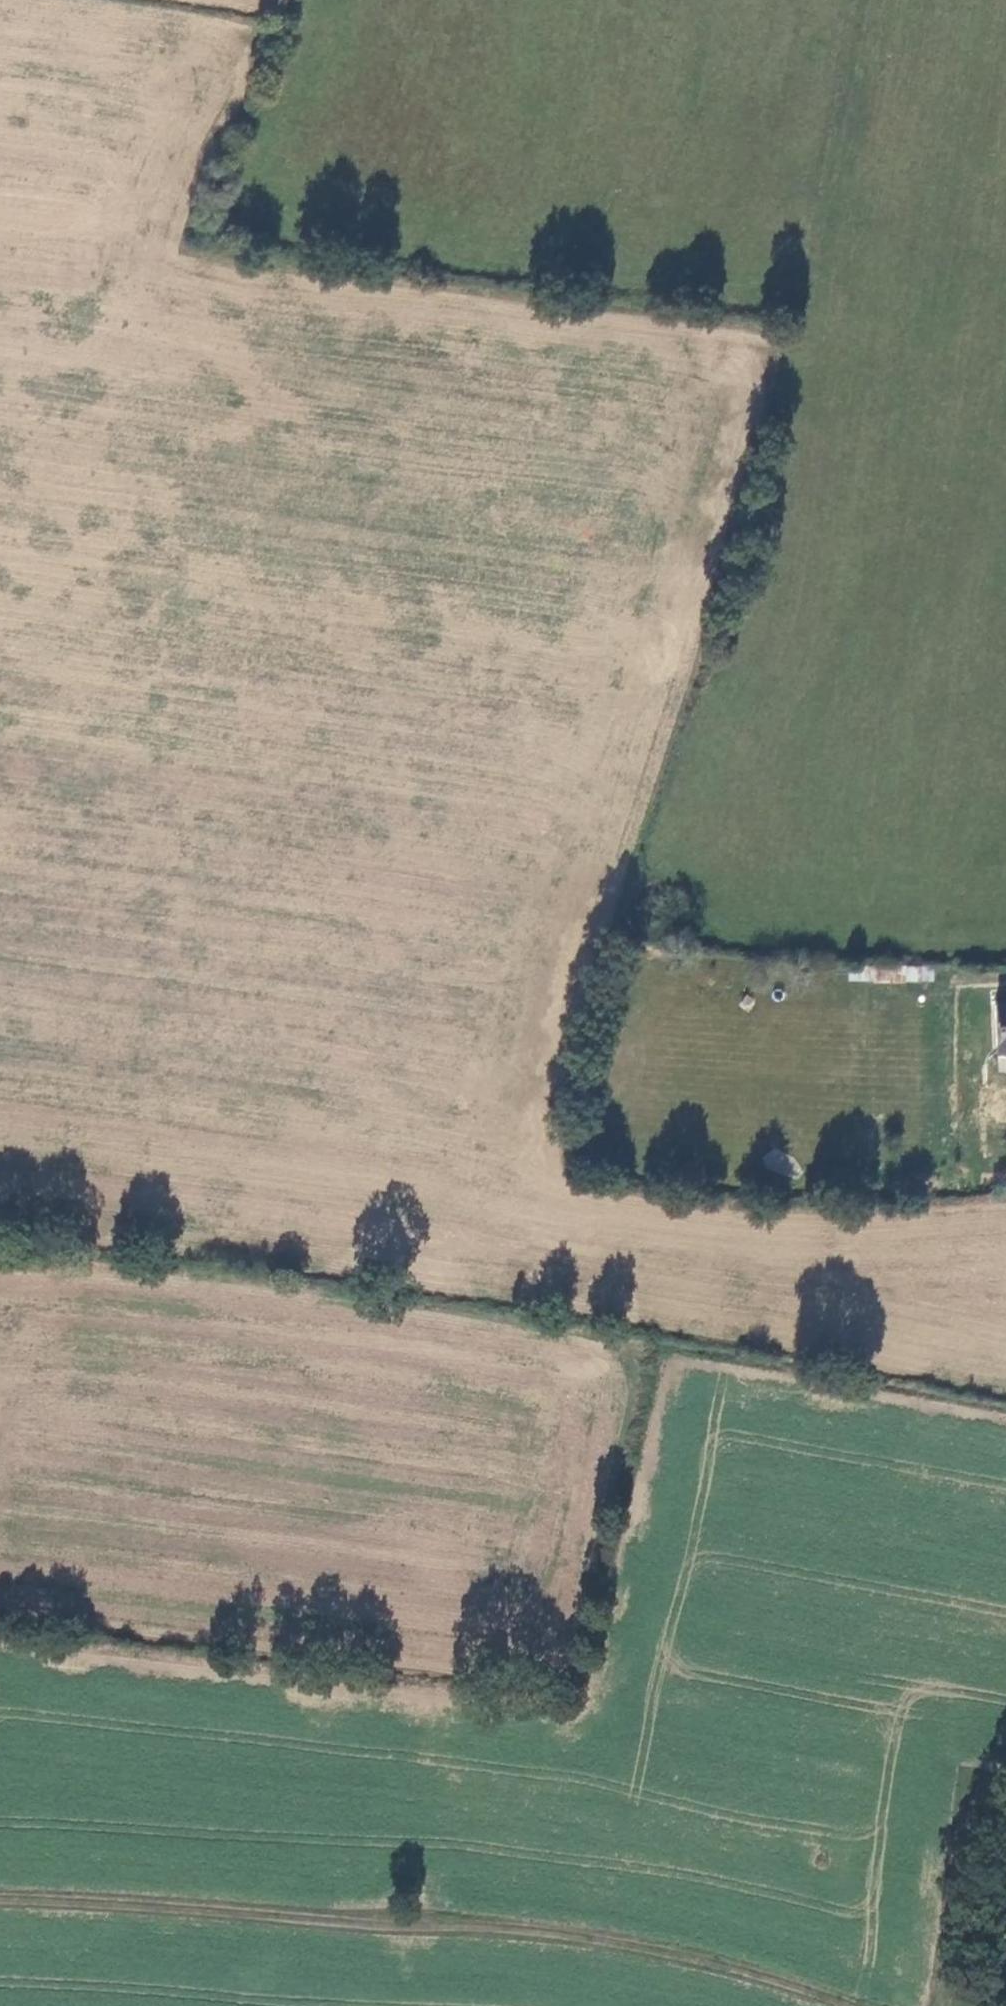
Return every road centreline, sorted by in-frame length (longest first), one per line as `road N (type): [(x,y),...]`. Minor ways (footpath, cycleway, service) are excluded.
road 1 (track): [(0,1900),(574,1936),(672,1953),(853,2005)]

